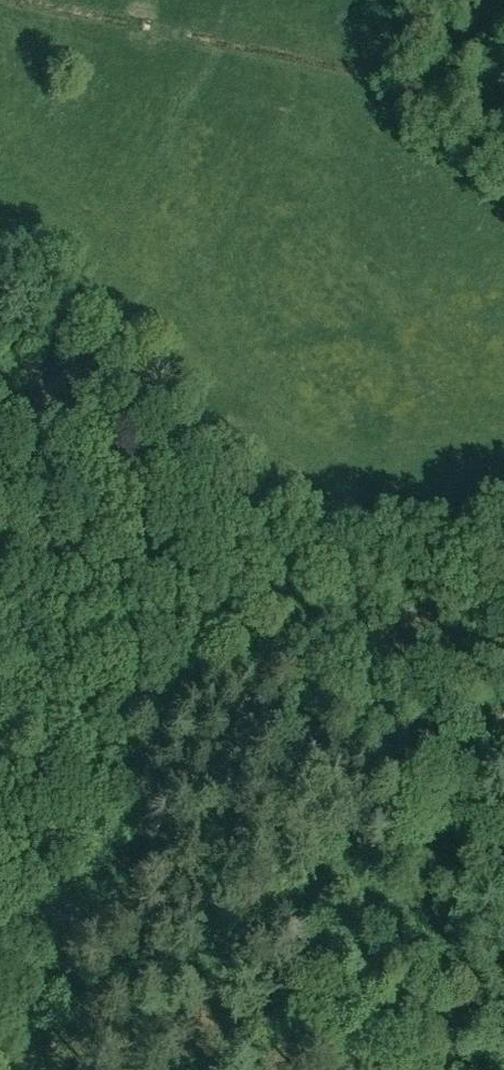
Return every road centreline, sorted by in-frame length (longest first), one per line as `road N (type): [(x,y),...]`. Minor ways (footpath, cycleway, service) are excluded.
road 1 (track): [(0,463),(38,382),(122,356),(161,366),(240,455)]
road 2 (track): [(503,509),(460,519),(338,512),(240,455)]

